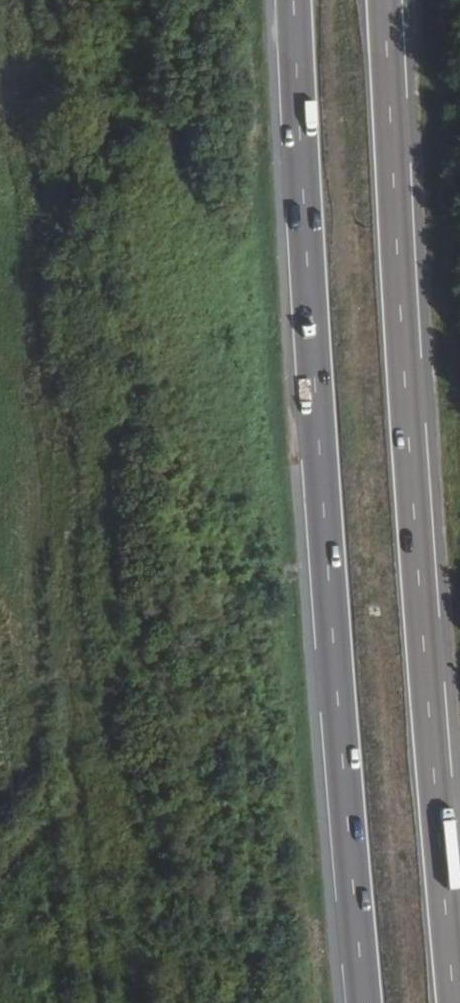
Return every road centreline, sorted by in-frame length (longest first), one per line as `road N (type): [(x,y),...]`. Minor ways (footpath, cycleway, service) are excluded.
road 1 (motorway): [(459,1002),(428,661),(389,0)]
road 2 (motorway): [(293,0),(363,1002)]

